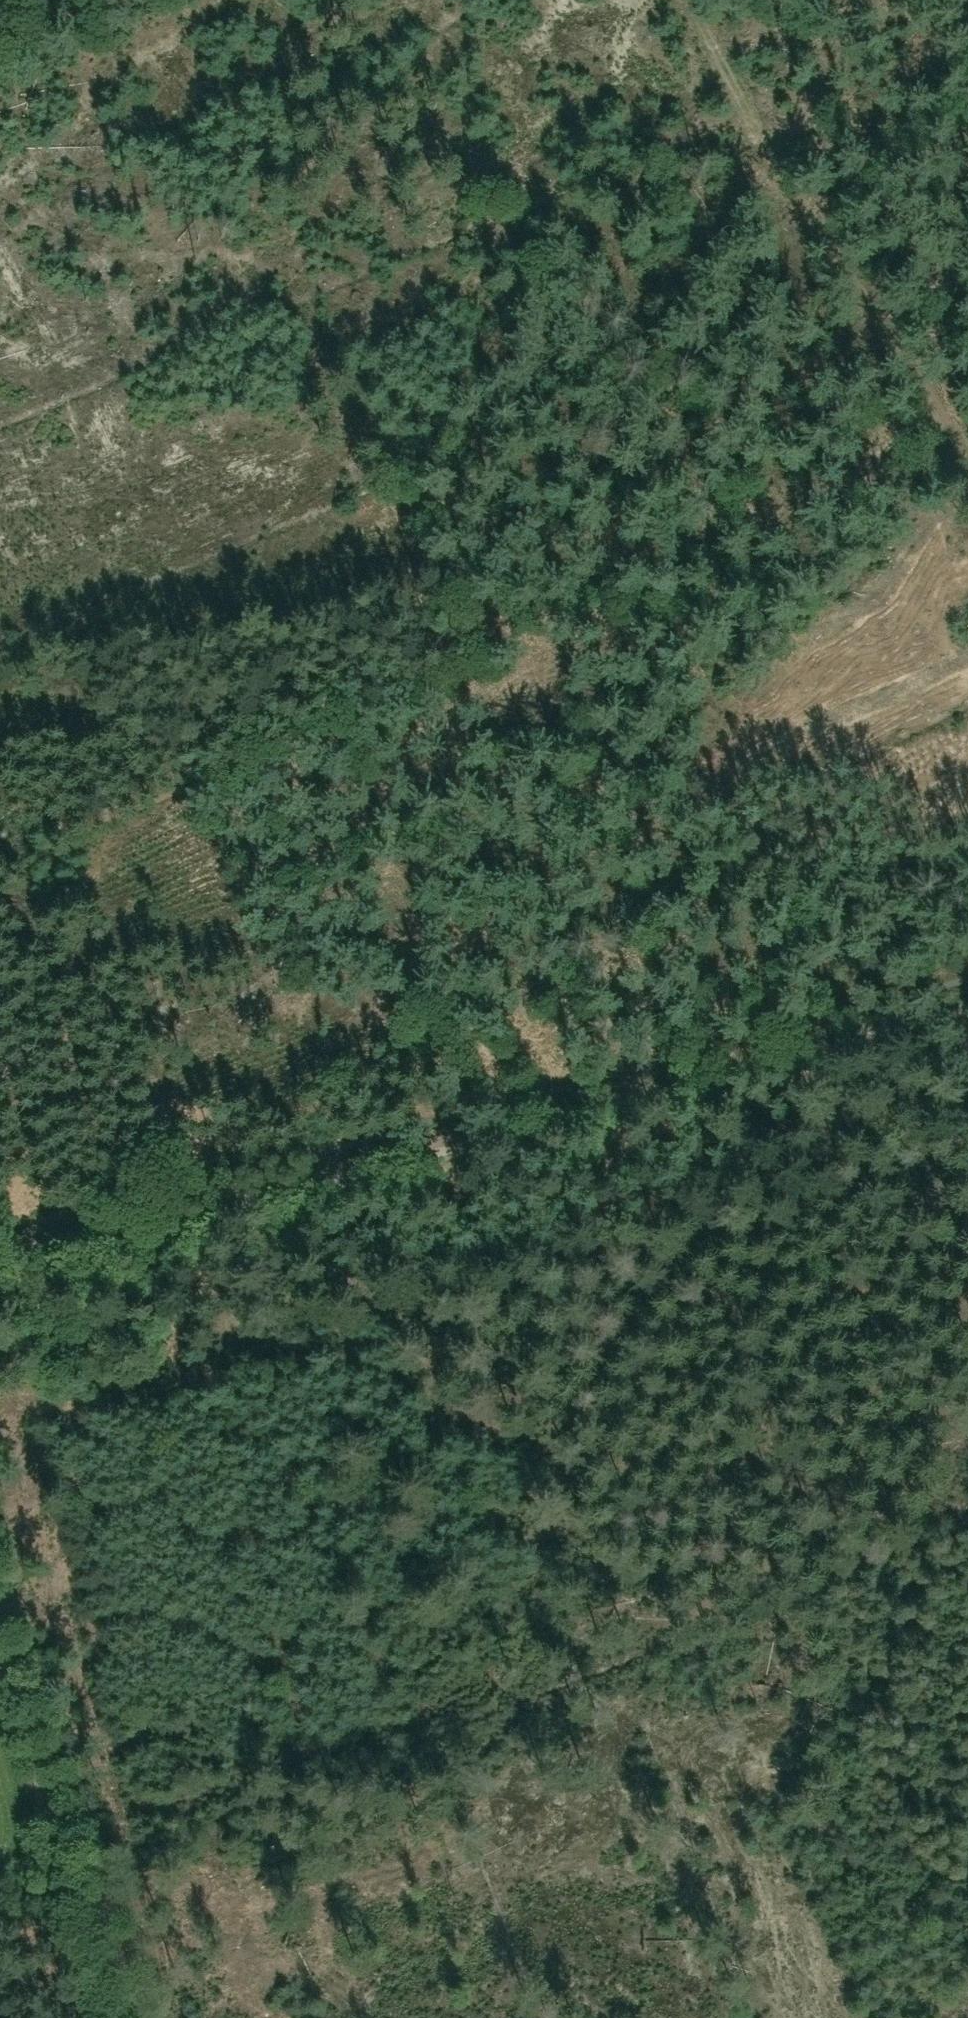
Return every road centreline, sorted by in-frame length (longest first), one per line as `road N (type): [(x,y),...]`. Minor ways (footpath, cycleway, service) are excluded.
road 1 (track): [(0,1261),(967,1000)]
road 2 (track): [(0,1651),(107,2017)]

